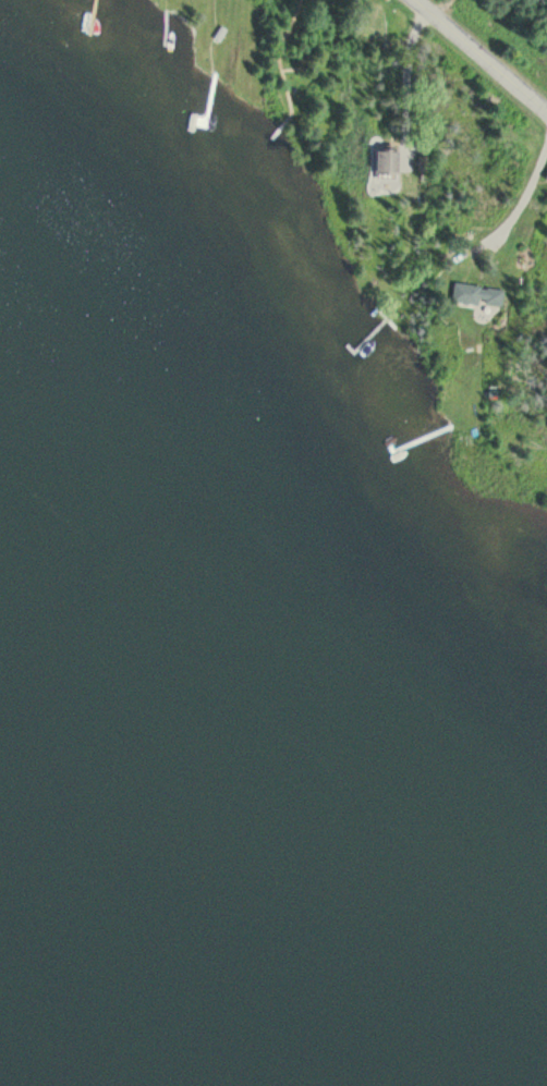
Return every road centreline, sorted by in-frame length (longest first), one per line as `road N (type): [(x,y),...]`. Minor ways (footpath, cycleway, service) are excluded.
road 1 (residential): [(405,0),(546,116)]

